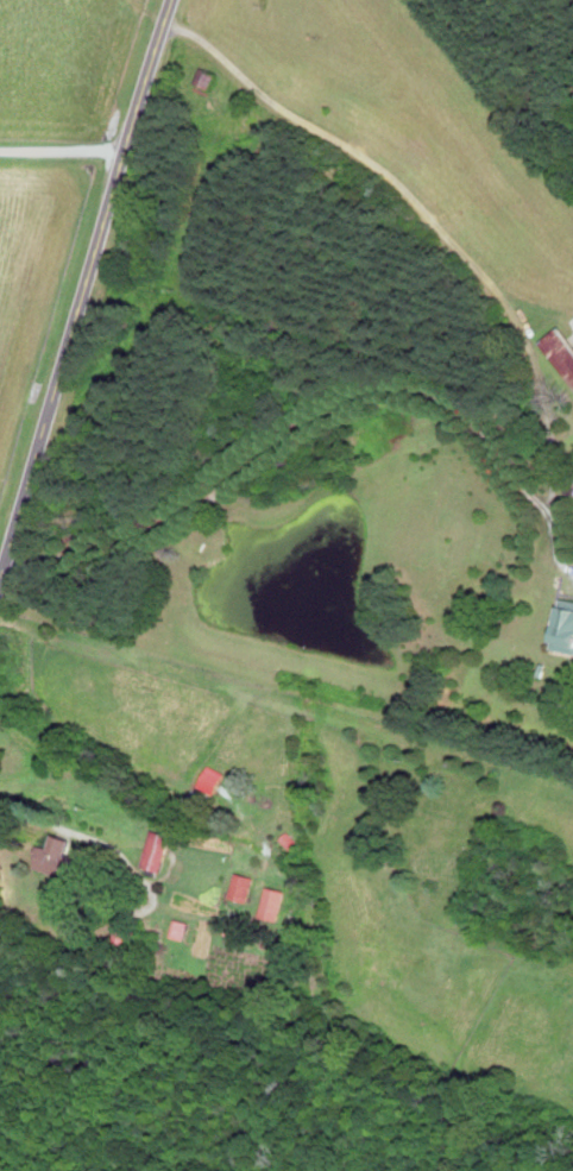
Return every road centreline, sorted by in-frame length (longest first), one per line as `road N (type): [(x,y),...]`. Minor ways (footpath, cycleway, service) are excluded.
road 1 (residential): [(163,25),(199,37),(265,97),(359,153),(500,291),(534,353),(553,416),(554,521),(479,423),(439,396),(399,386),(338,409),(162,530),(76,556),(6,564)]
road 2 (tertiary): [(0,584),(171,0)]
road 3 (residential): [(126,153),(0,151)]

